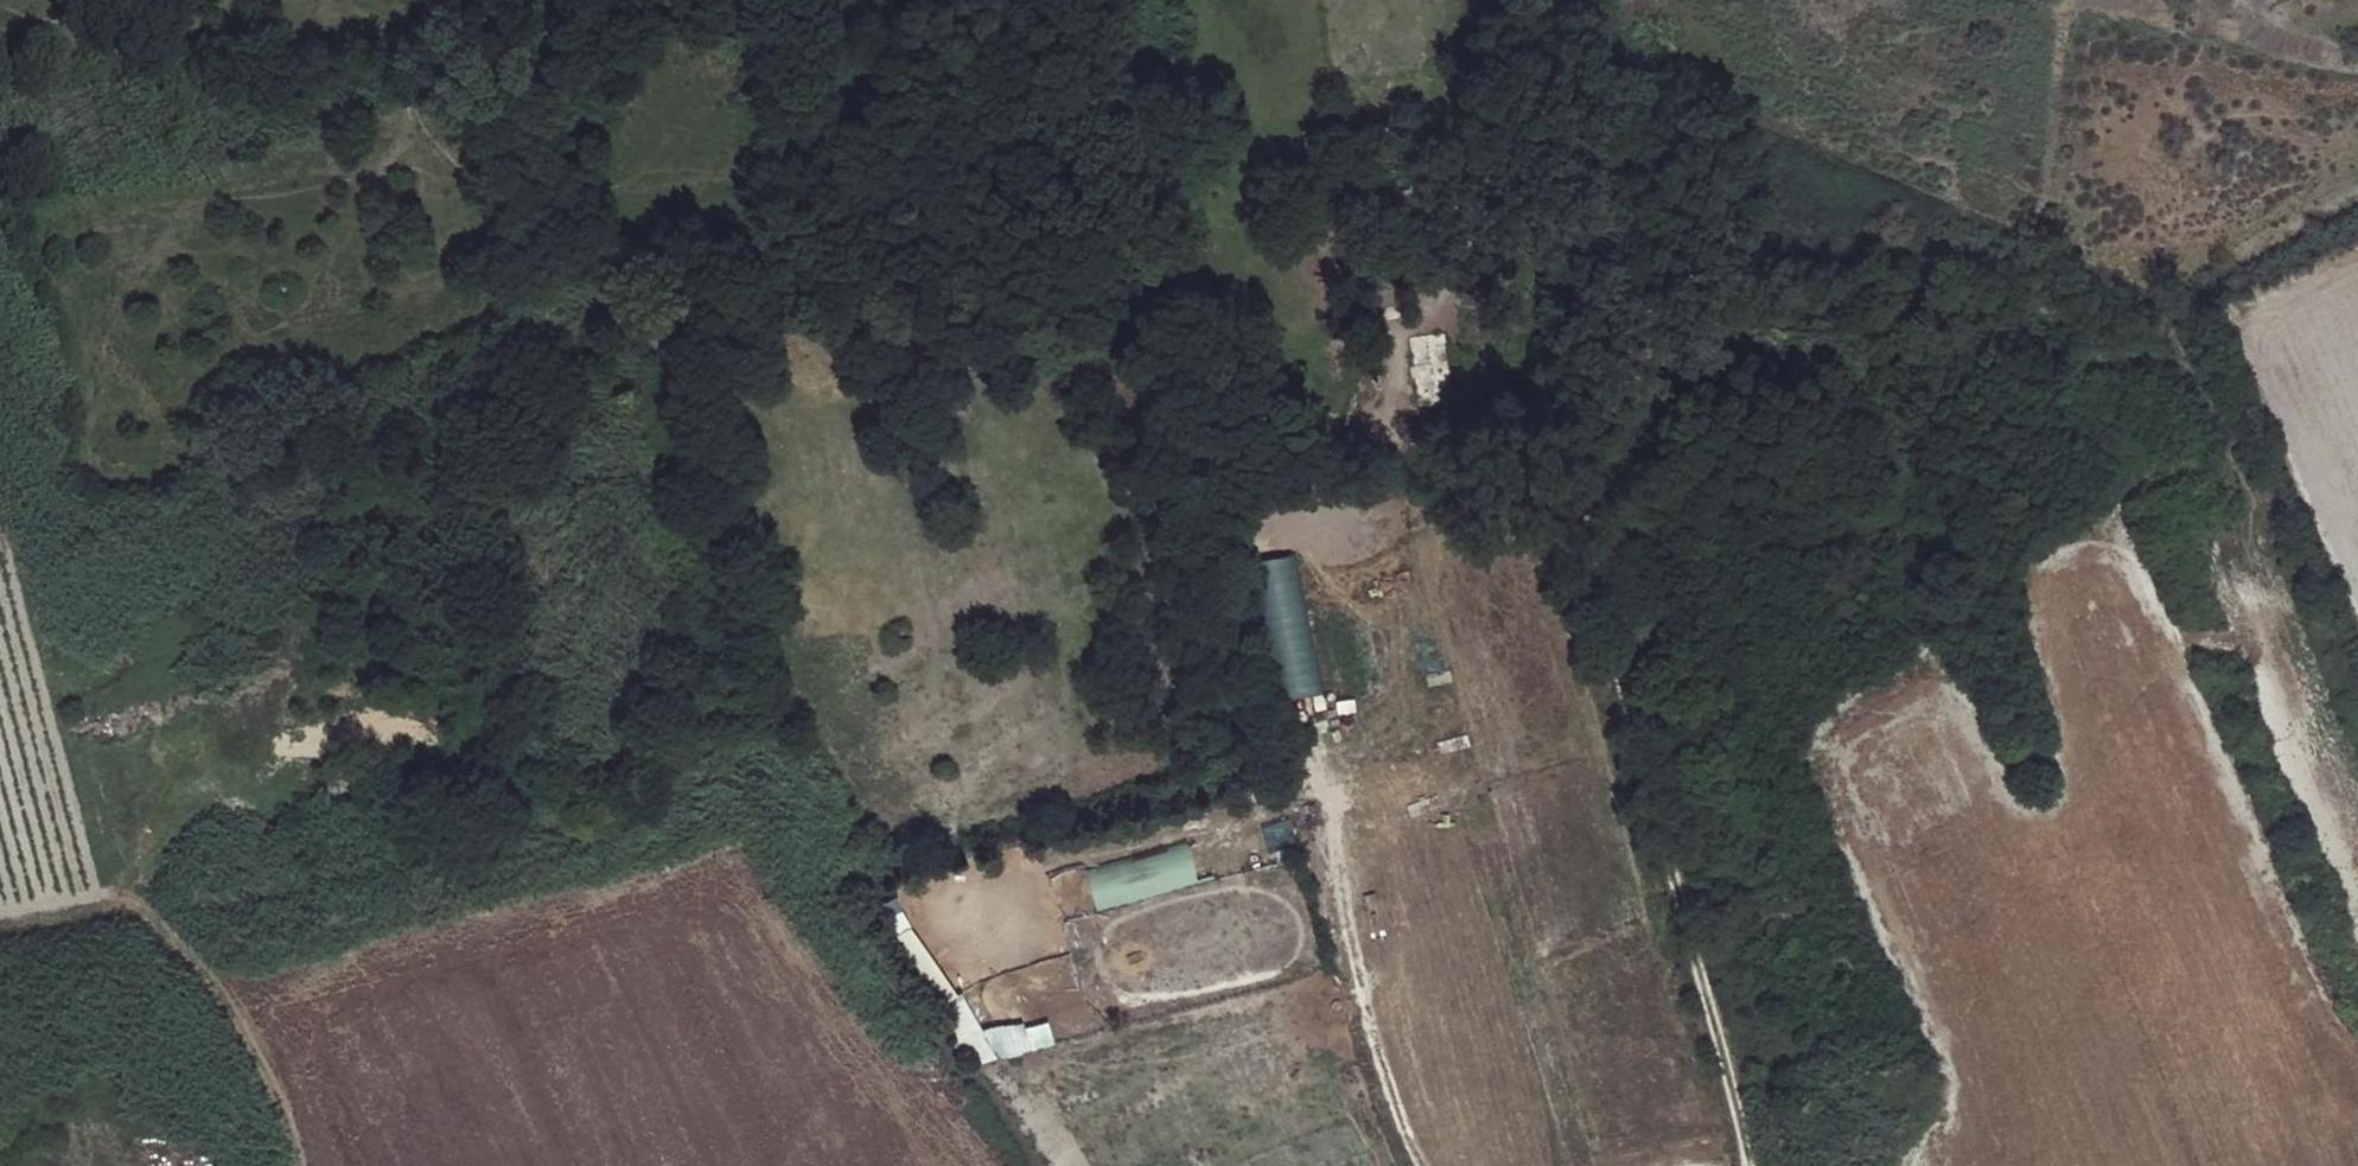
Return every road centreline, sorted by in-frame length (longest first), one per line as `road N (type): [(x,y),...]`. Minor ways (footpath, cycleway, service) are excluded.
road 1 (track): [(1746,1165),(1717,1029),(1566,473),(1538,442),(1412,448)]
road 2 (track): [(300,1165),(255,1046),(221,989),(152,917),(126,904),(0,930)]
road 3 (track): [(1424,1165),(1406,1132),(1355,964),(1317,740)]

